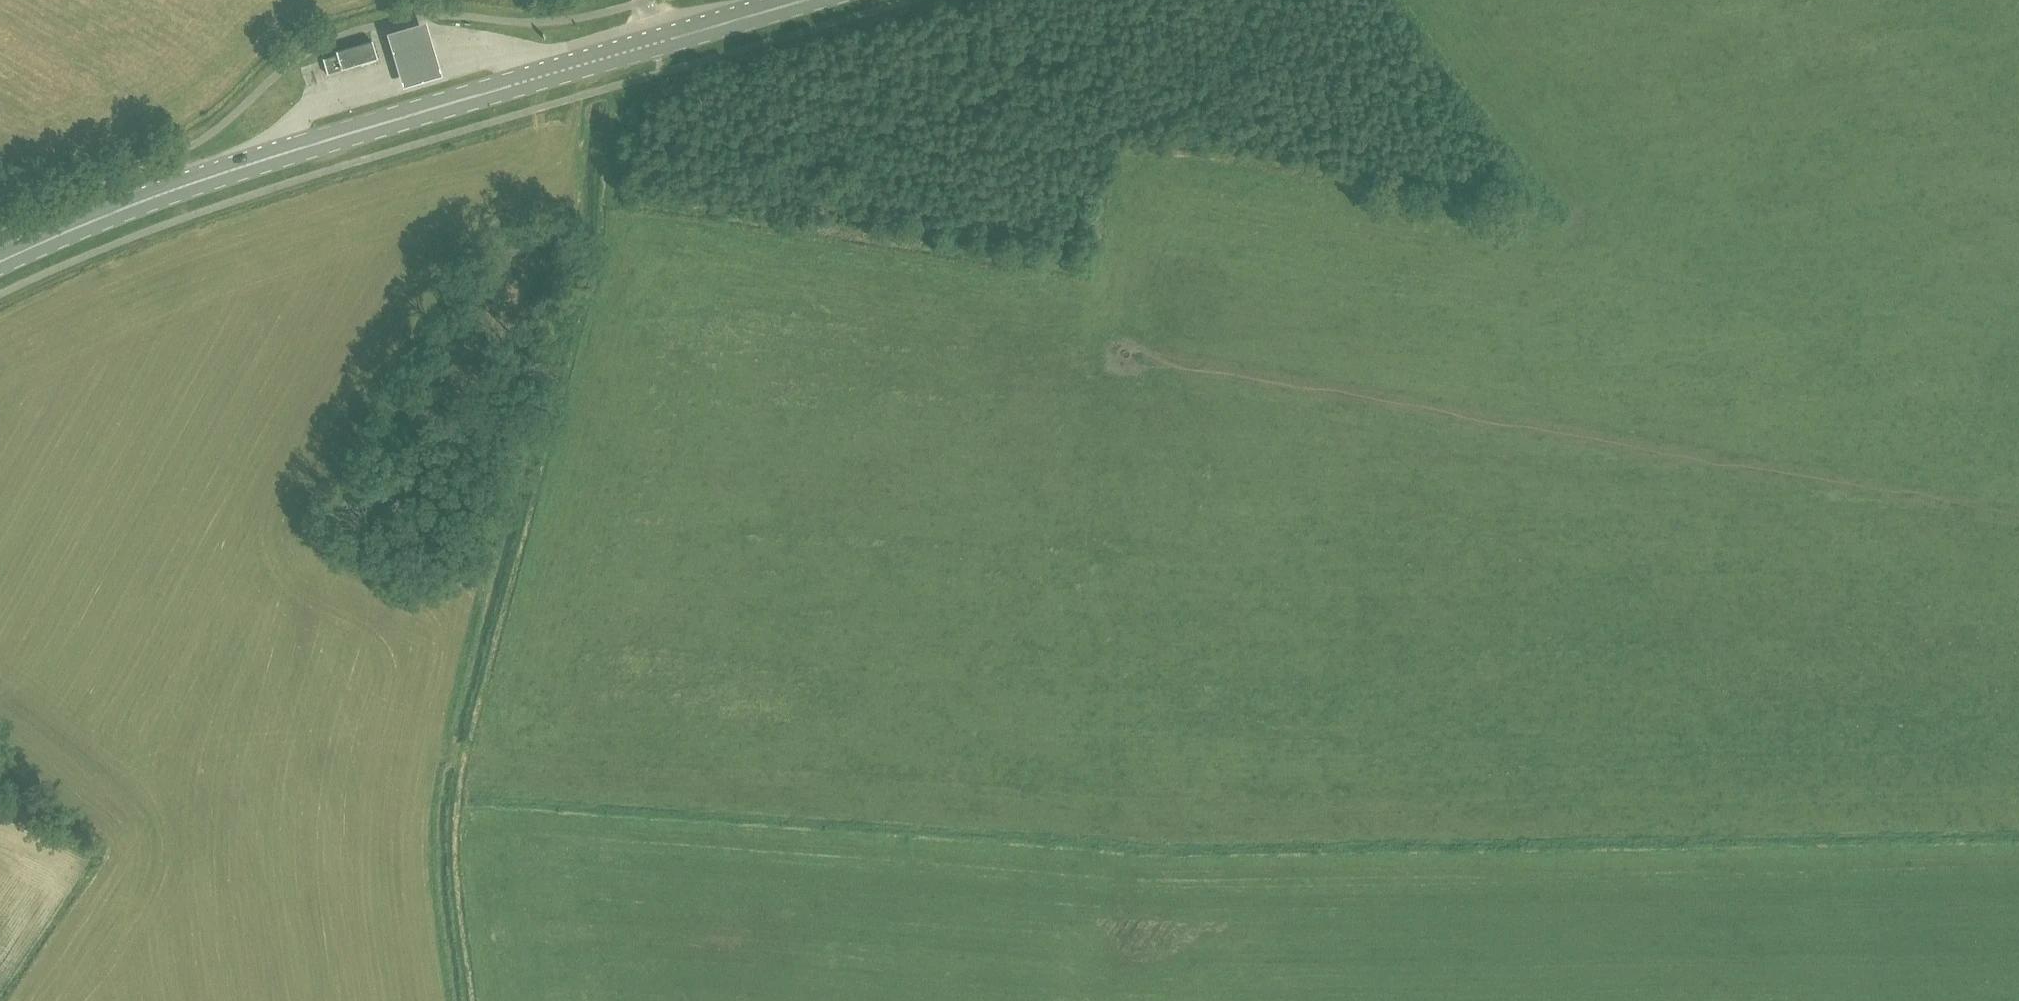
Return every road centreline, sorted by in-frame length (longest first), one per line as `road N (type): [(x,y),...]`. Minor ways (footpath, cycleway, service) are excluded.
road 1 (secondary): [(0,263),(272,155),(654,44)]
road 2 (track): [(612,217),(613,56)]
road 3 (secondary): [(654,44),(803,0)]

